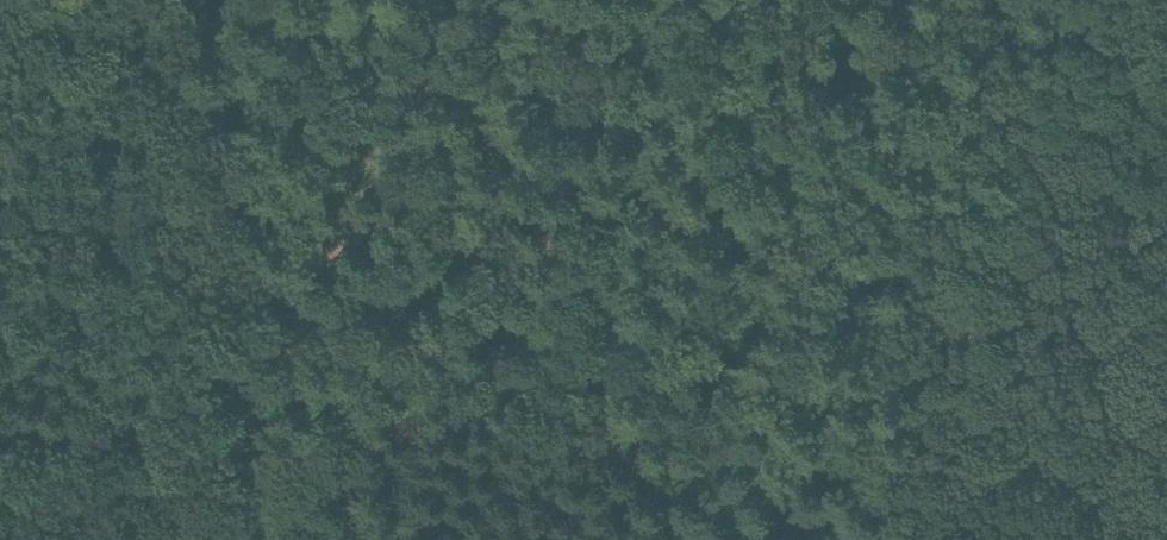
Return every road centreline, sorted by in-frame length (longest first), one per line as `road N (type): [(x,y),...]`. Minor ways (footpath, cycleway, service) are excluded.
road 1 (track): [(224,0),(251,454),(265,539)]

